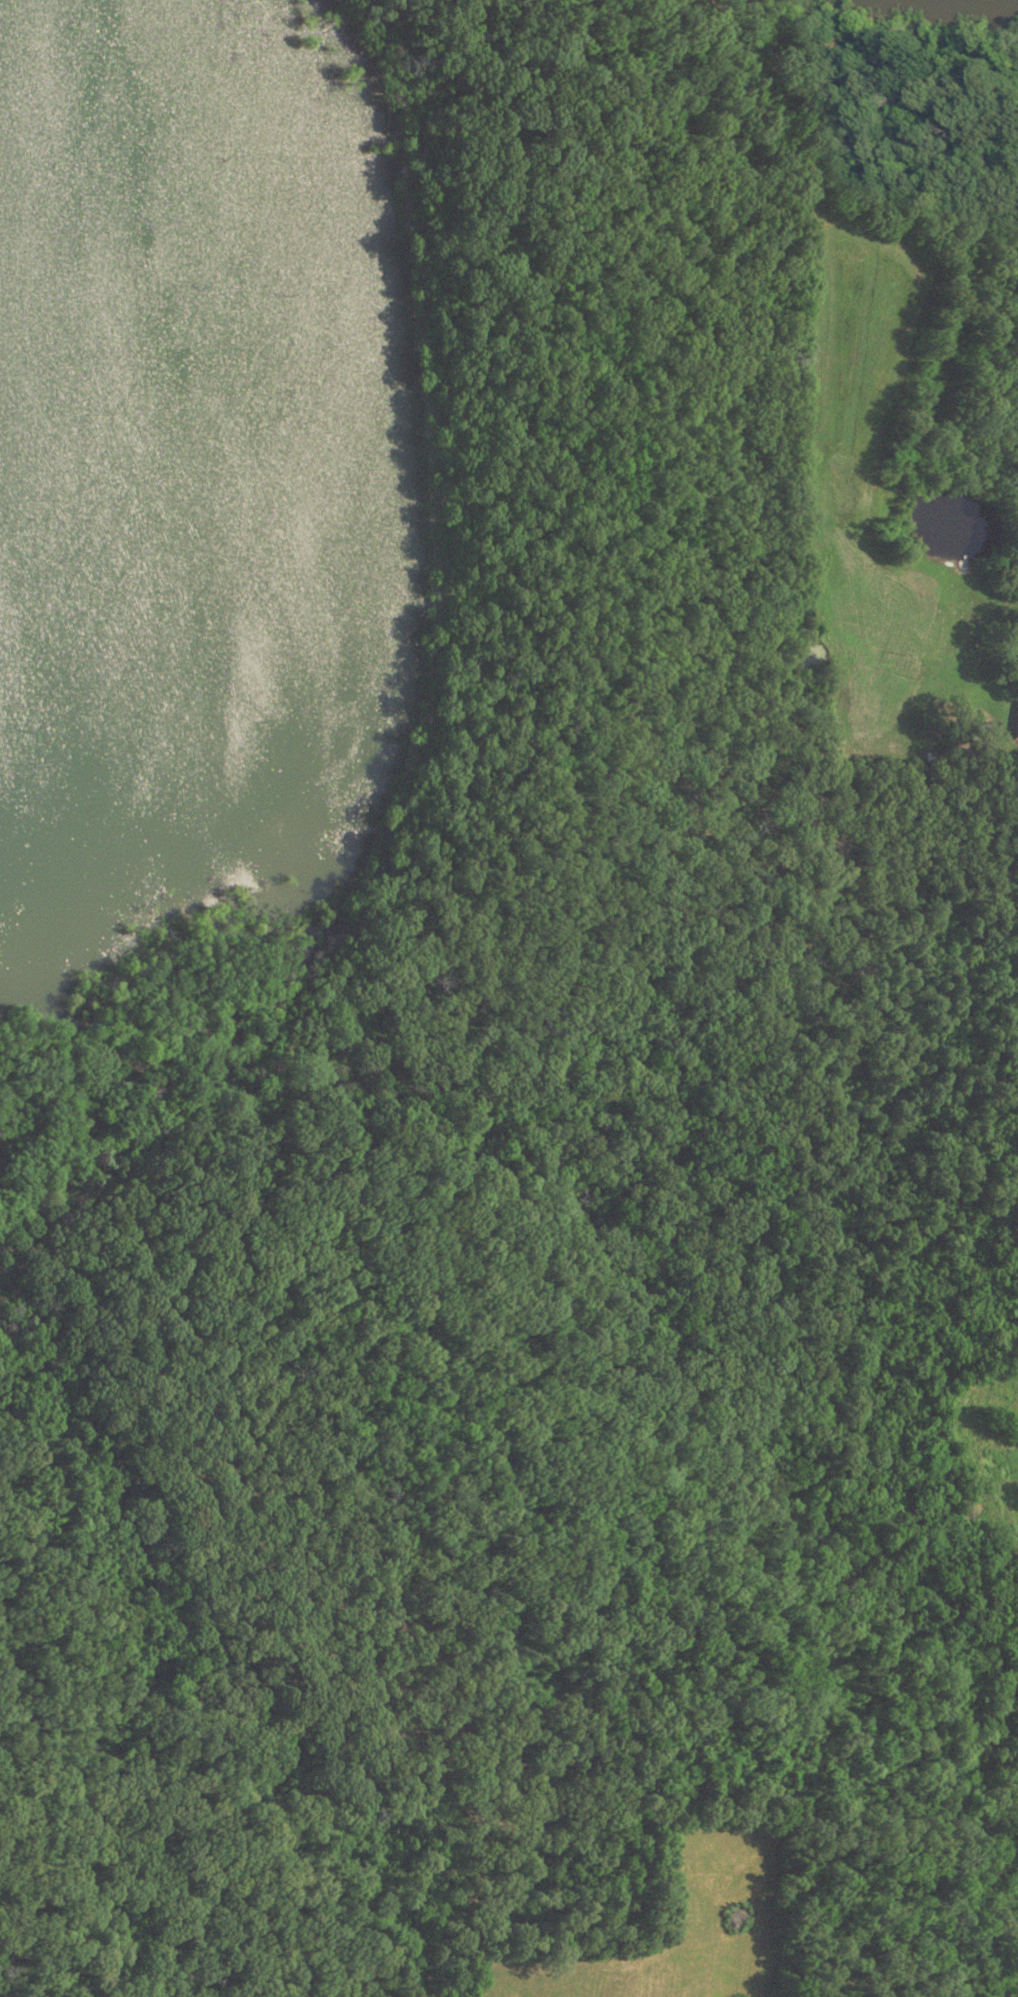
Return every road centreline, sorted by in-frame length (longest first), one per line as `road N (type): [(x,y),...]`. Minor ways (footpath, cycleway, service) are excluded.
road 1 (residential): [(1017,1011),(971,987),(974,903),(958,871),(963,801),(990,779),(1017,779)]

